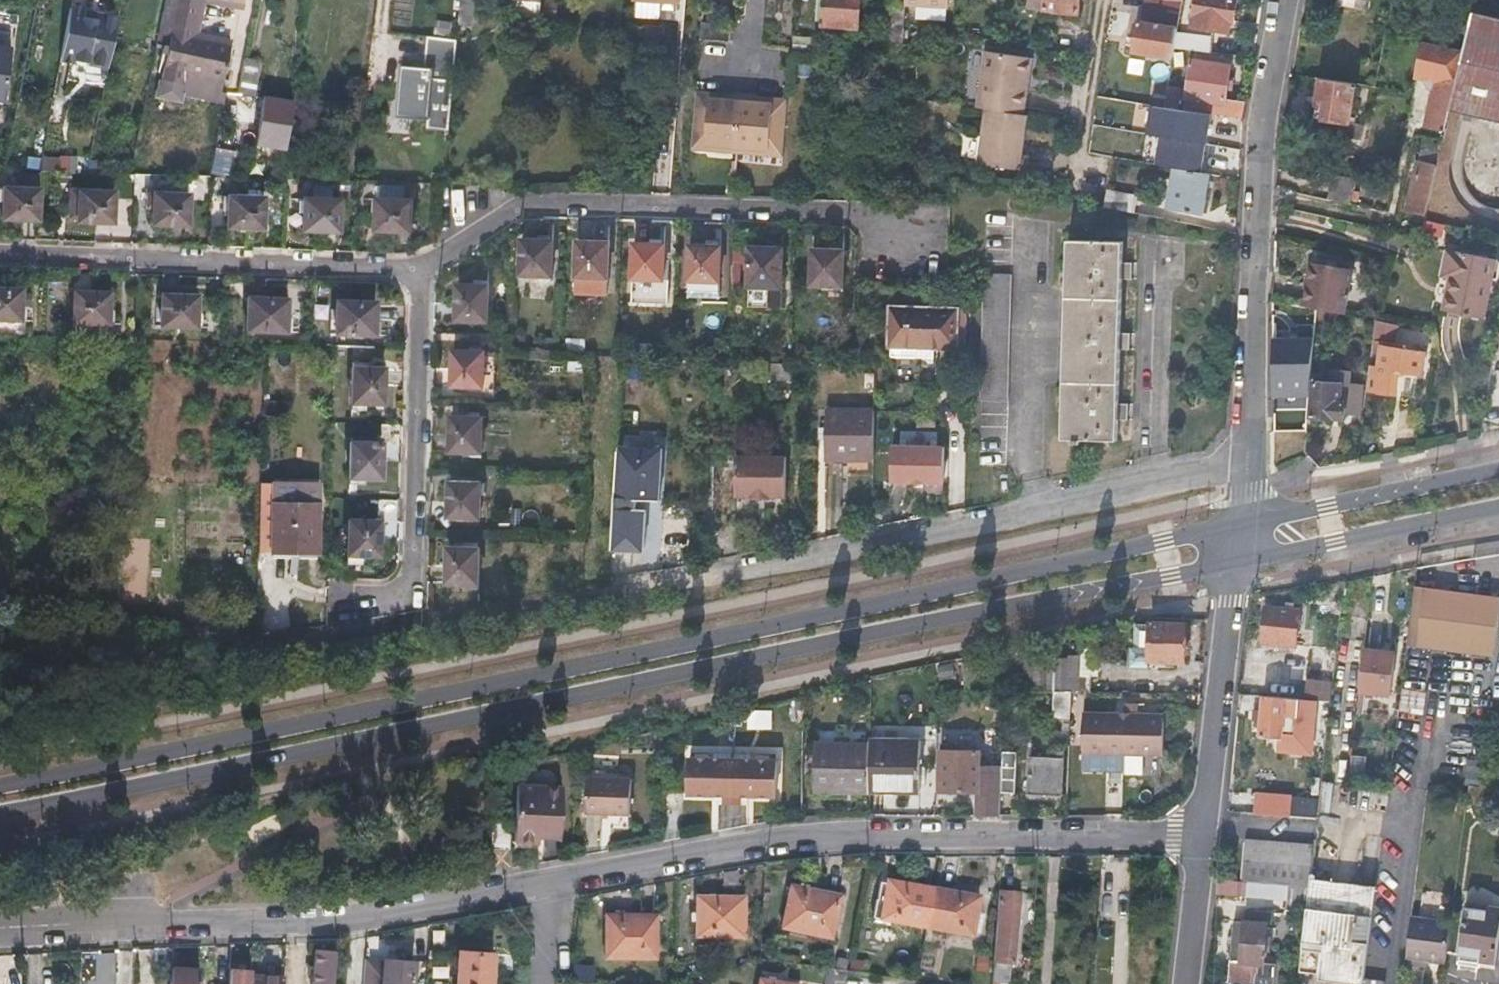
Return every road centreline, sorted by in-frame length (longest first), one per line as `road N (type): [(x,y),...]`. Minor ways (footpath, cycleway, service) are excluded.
road 1 (secondary): [(1246,521),(0,787)]
road 2 (secondary): [(0,815),(1233,565)]
road 3 (residential): [(282,666),(1248,459)]
road 4 (residential): [(545,882),(810,837),(1203,838)]
road 5 (residential): [(0,930),(347,920),(545,882)]
road 6 (residential): [(420,270),(521,202),(928,218)]
road 7 (residential): [(1285,0),(1264,126),(1248,459)]
road 8 (residential): [(0,256),(420,270)]
road 9 (residential): [(420,270),(406,595),(363,595)]
road 10 (residential): [(1233,565),(1203,838)]
road 11 (secondary): [(1233,565),(1498,507)]
road 12 (secondary): [(1498,471),(1246,521)]
road 13 (residential): [(1203,838),(1185,983)]

